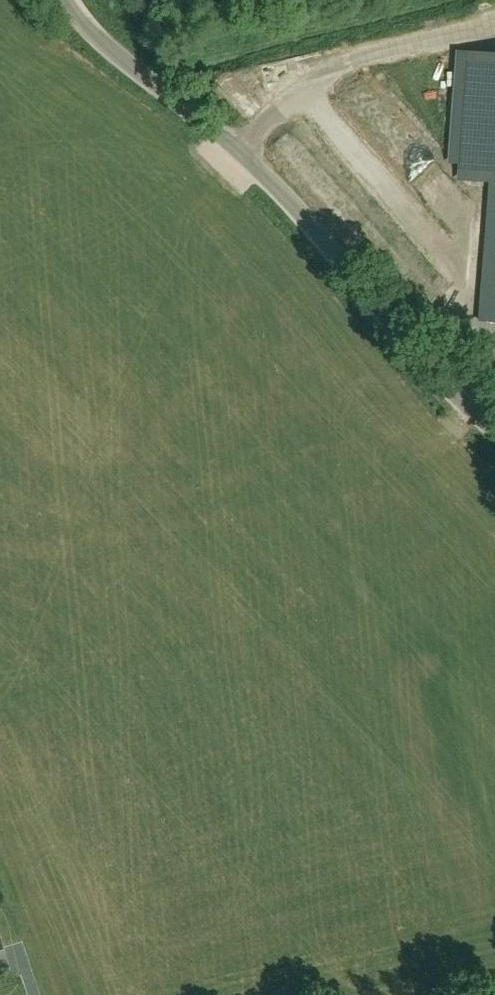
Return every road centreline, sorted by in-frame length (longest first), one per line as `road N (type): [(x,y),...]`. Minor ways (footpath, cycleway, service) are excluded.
road 1 (unclassified): [(494,433),(446,389),(256,168),(104,45),(64,0)]

